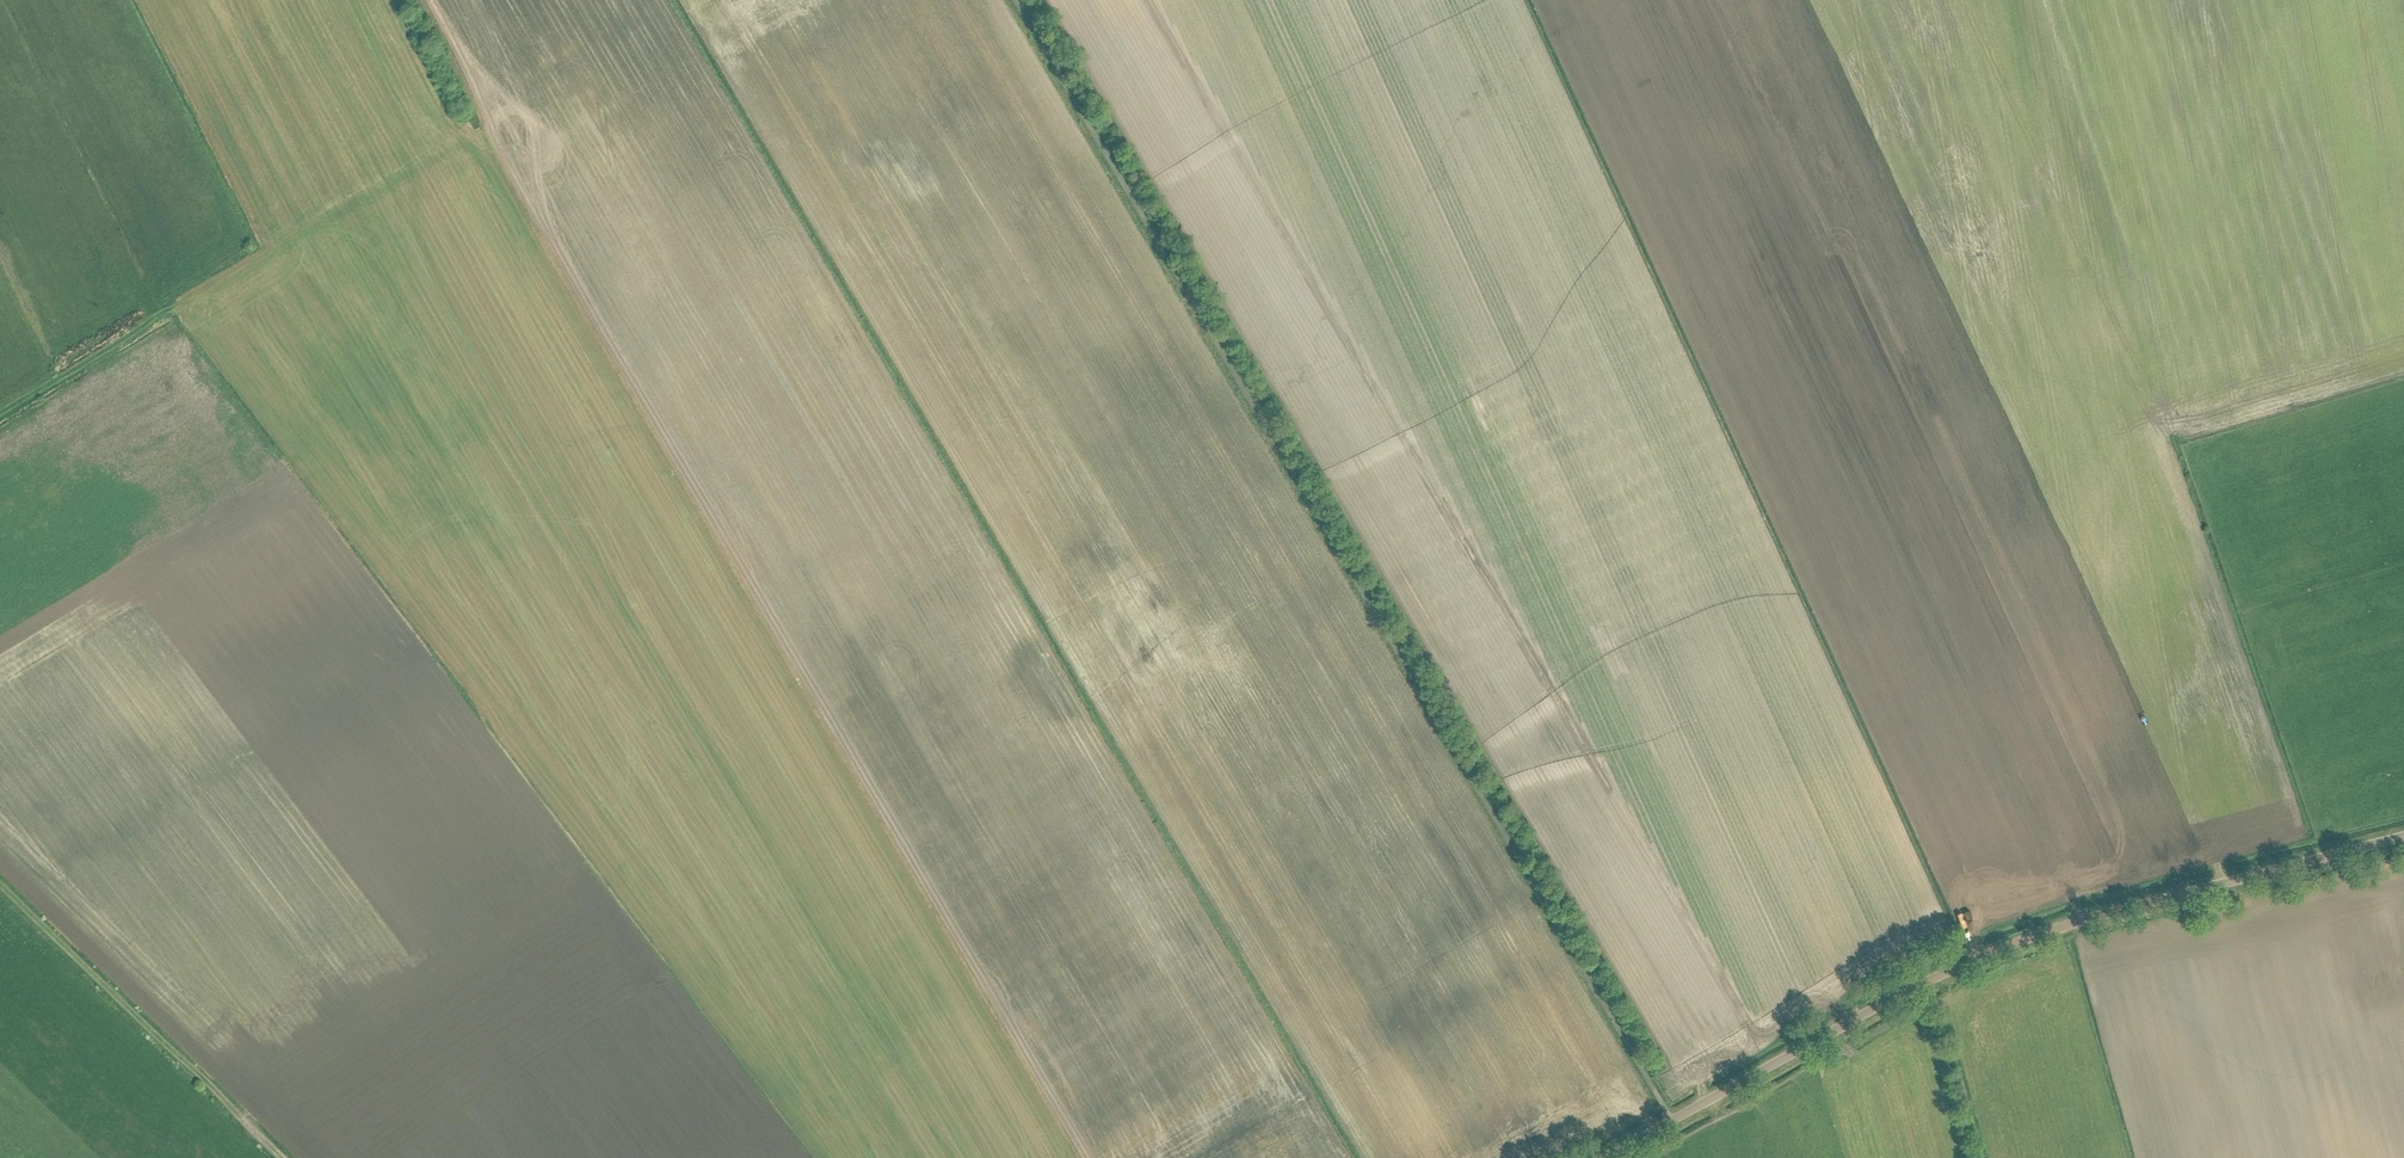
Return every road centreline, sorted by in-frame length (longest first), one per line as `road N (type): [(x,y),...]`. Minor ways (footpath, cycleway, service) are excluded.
road 1 (unclassified): [(1602,1157),(1922,984),(2023,938),(2403,836)]
road 2 (track): [(0,883),(285,1157)]
road 3 (track): [(152,321),(0,414)]

